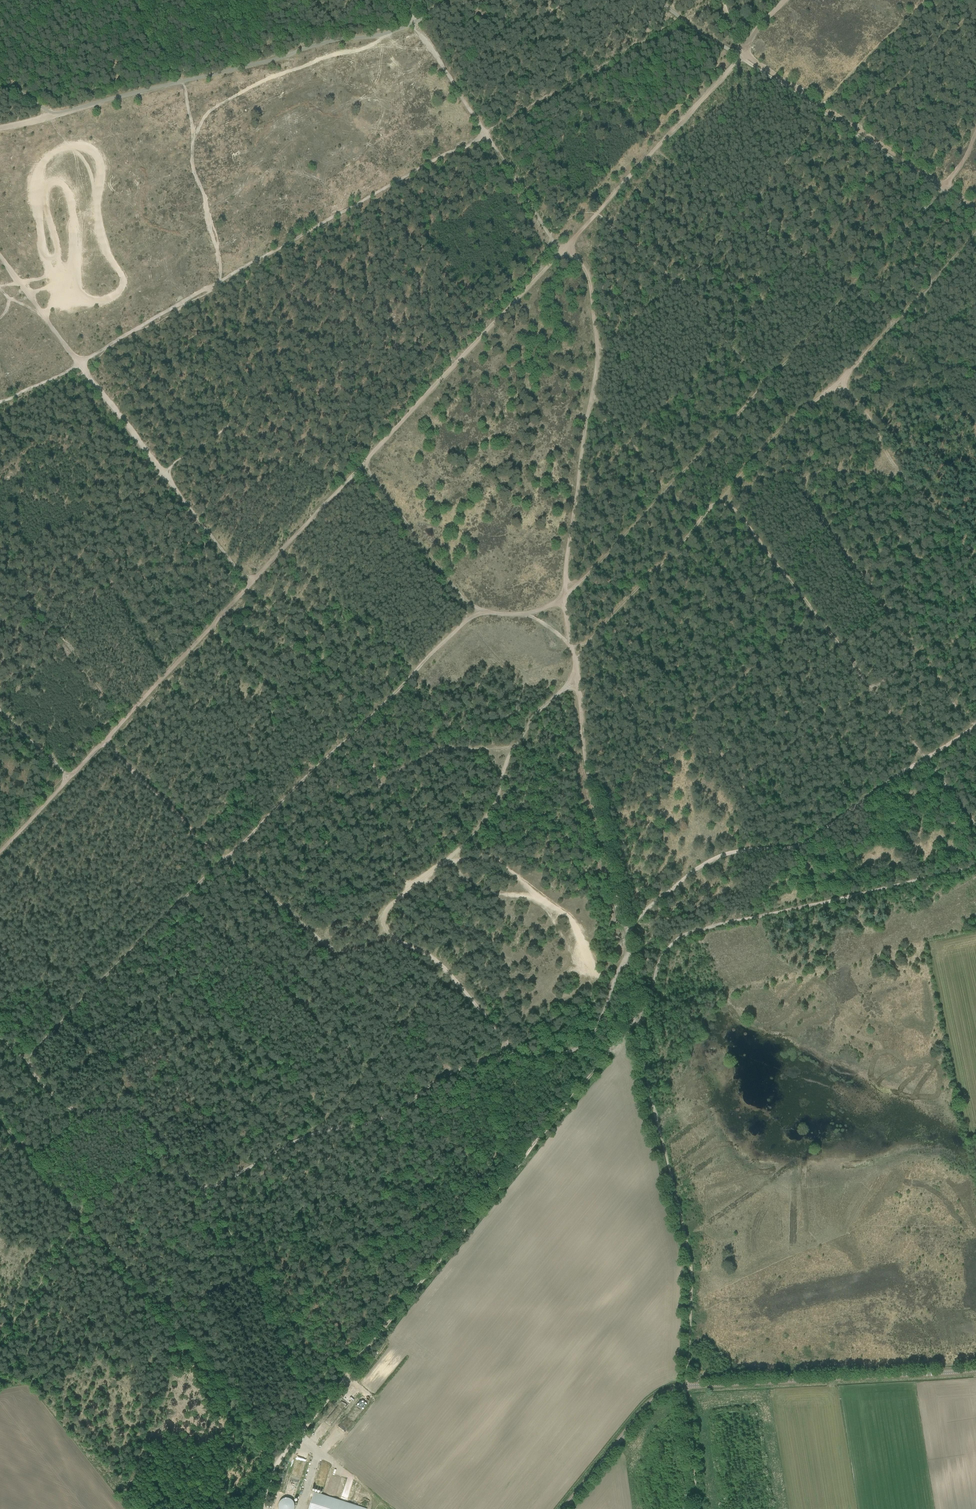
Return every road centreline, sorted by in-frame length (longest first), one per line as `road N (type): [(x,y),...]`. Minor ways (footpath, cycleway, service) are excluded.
road 1 (track): [(0,556),(124,718),(248,586),(162,472),(285,384),(344,362),(375,365),(429,333),(465,298),(497,292),(576,215),(602,210),(682,287),(784,171),(925,274),(910,333),(975,422)]
road 2 (track): [(20,1064),(477,611),(531,615),(595,567),(943,192),(975,129)]
road 3 (track): [(975,707),(962,705),(924,659),(879,691),(732,498),(722,498),(594,642),(662,743),(693,721),(787,851),(716,925)]
road 4 (track): [(106,739),(326,948),(370,941),(378,920),(393,940),(444,970),(508,1049),(525,1057),(590,1043),(628,961)]
road 5 (track): [(248,586),(740,57)]
road 6 (track): [(635,1019),(311,1415)]
road 7 (track): [(483,133),(552,238),(590,271),(595,354),(565,590)]
road 8 (track): [(635,1019),(688,1253),(684,1396),(696,1508)]
road 9 (unclassified): [(566,1508),(638,1420),(678,1387),(975,1368)]
road 10 (track): [(0,1119),(279,1454)]
road 11 (track): [(633,990),(565,590)]
road 12 (track): [(723,498),(975,235)]
road 13 (track): [(378,920),(465,847),(490,813),(529,722),(575,680)]
road 14 (track): [(132,0),(185,91),(194,174),(220,282)]
road 15 (track): [(311,1415),(256,1274),(170,1154)]
road 16 (track): [(483,133),(718,2)]
road 17 (track): [(0,258),(162,472)]
road 18 (track): [(170,1154),(82,1213),(0,1345)]
road 19 (track): [(384,34),(211,110),(192,143)]
road 20 (track): [(975,724),(787,851)]
road 21 (track): [(837,383),(870,421),(883,451),(975,559)]
road 22 (track): [(347,736),(385,781),(446,750),(516,746)]
road 23 (track): [(622,934),(701,865),(754,851),(787,851)]
road 24 (track): [(170,1154),(135,1114),(79,1118),(61,1110),(20,1064)]
road 25 (track): [(0,130),(183,84)]
road 26 (track): [(477,611),(362,463)]
road 27 (track): [(682,287),(794,424)]
road 28 (track): [(879,691),(975,823)]
road 29 (track): [(716,925),(673,939),(635,1019)]
road 30 (track): [(416,22),(483,133)]
road 31 (track): [(220,282),(110,346)]
road 32 (track): [(110,346),(0,402)]

